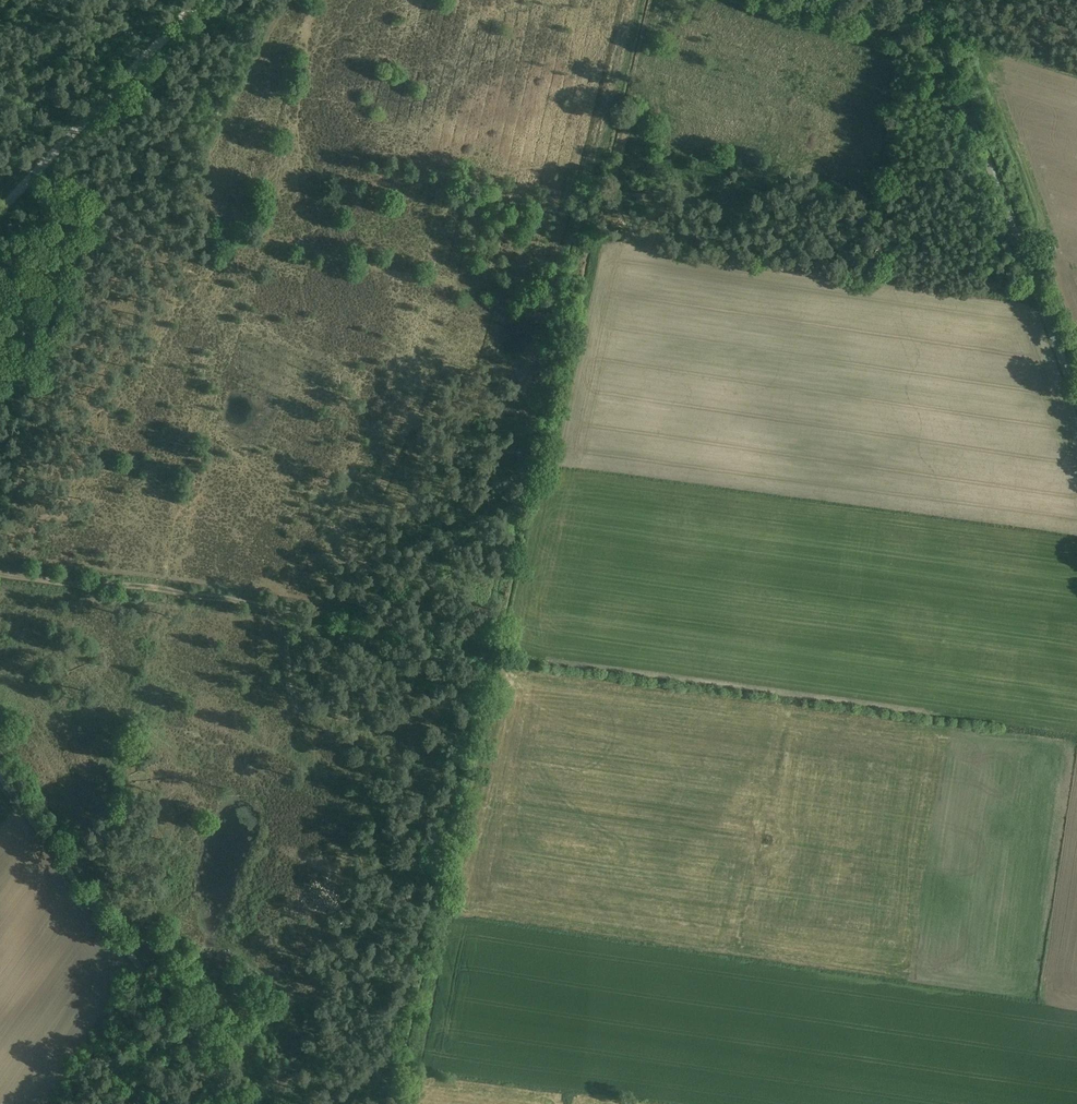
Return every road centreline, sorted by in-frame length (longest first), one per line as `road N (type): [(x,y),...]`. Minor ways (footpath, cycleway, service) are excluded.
road 1 (track): [(931,0),(1076,390)]
road 2 (track): [(0,772),(214,1074)]
road 3 (unclassified): [(0,220),(205,0)]

